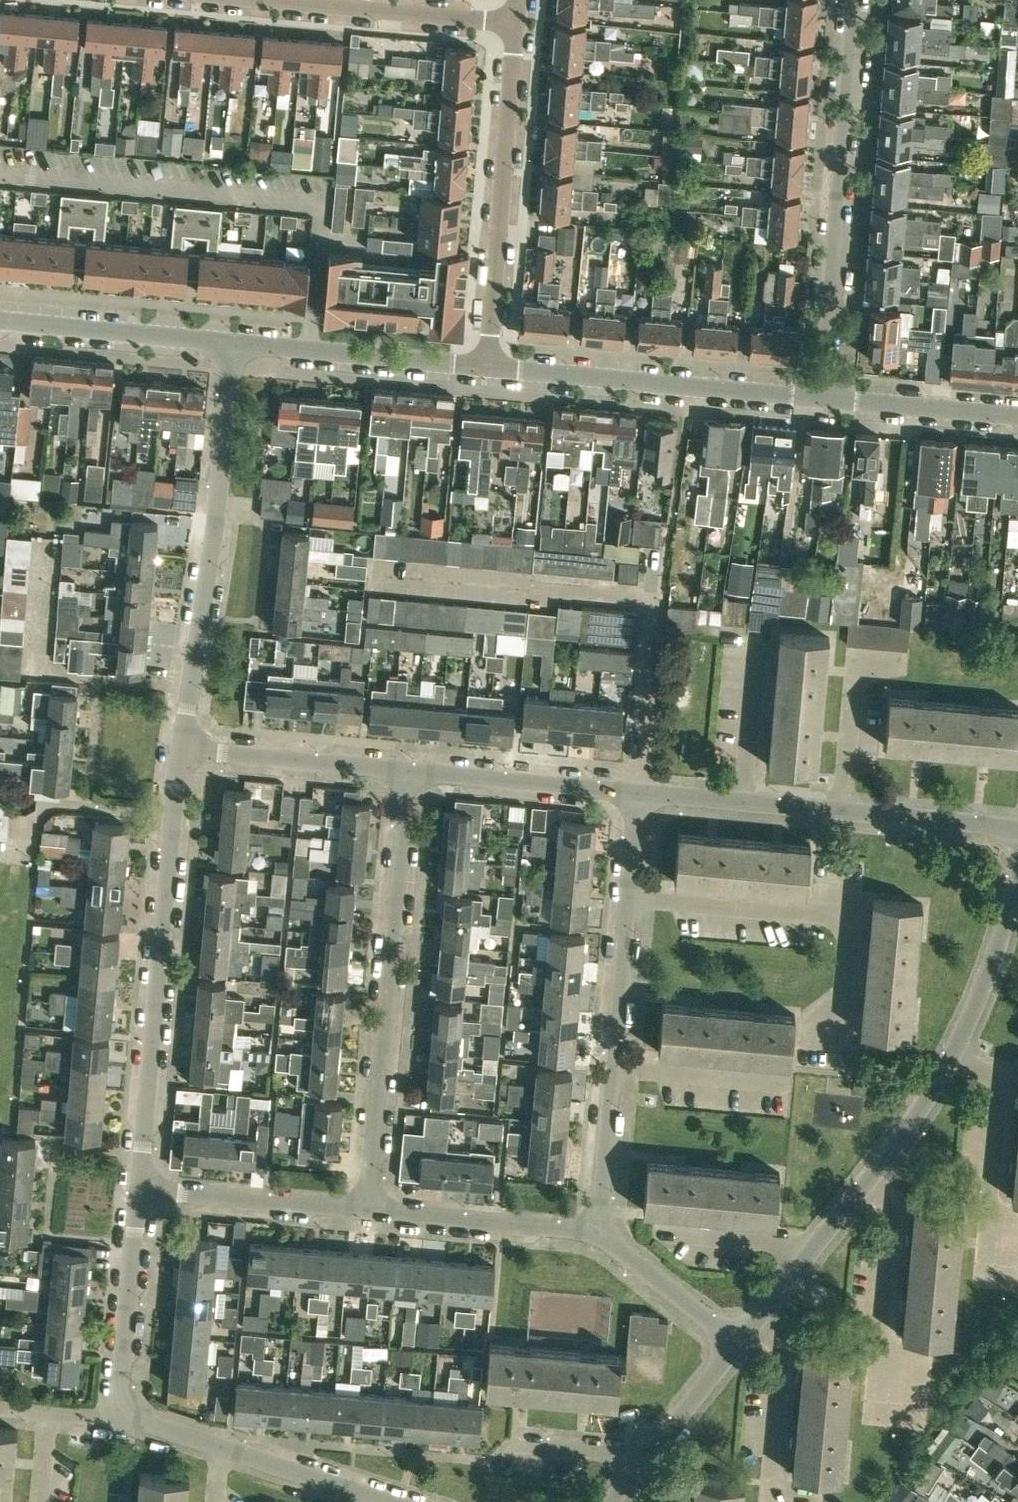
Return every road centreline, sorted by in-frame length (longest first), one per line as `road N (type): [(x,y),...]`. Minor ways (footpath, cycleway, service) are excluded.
road 1 (residential): [(735,1349),(914,1119),(953,1056),(997,955),(1017,877)]
road 2 (residential): [(136,1193),(182,747)]
road 3 (residential): [(599,1236),(643,792)]
road 4 (residential): [(364,1211),(405,768)]
road 5 (residential): [(182,747),(237,346)]
road 6 (residential): [(831,400),(861,0)]
road 7 (residential): [(1017,831),(643,792)]
road 8 (residential): [(831,400),(482,368)]
road 9 (residential): [(482,368),(515,23)]
road 10 (residential): [(387,1501),(164,1430),(125,1409)]
road 11 (residential): [(515,23),(259,0)]
road 12 (residential): [(482,368),(237,346)]
road 13 (residential): [(643,792),(405,768)]
road 14 (residential): [(237,346),(0,322)]
road 15 (residential): [(599,1236),(364,1211)]
road 16 (residential): [(364,1211),(136,1193)]
road 17 (residential): [(405,768),(182,747)]
road 18 (residential): [(125,1409),(136,1193)]
road 19 (residential): [(611,1501),(735,1349)]
road 20 (residential): [(1017,417),(831,400)]
road 21 (residential): [(735,1349),(599,1236)]
road 22 (residential): [(125,1409),(105,1418),(0,1409)]

